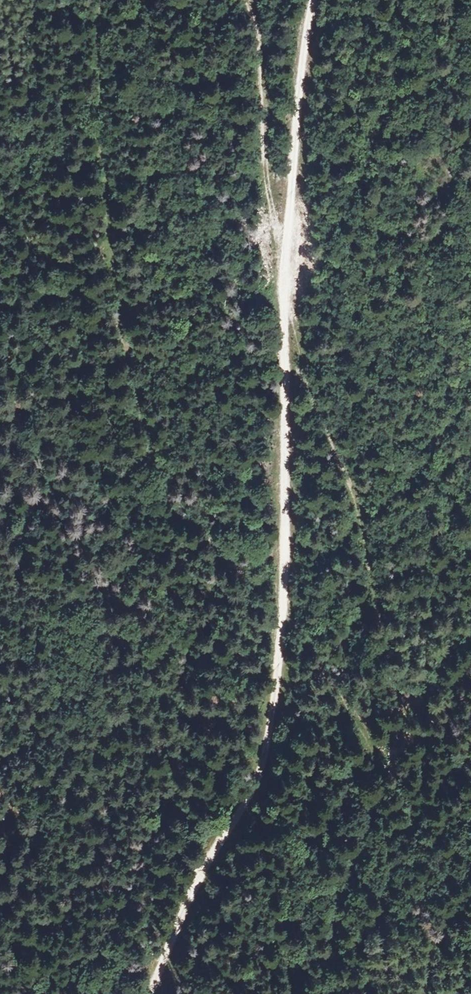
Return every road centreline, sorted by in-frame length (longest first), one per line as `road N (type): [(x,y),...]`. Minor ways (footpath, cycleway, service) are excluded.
road 1 (track): [(321,993),(322,966),(403,743),(367,541),(299,359),(273,219),(248,0)]
road 2 (track): [(152,993),(193,892),(253,788),(266,744),(284,577),(290,199),(314,0)]

